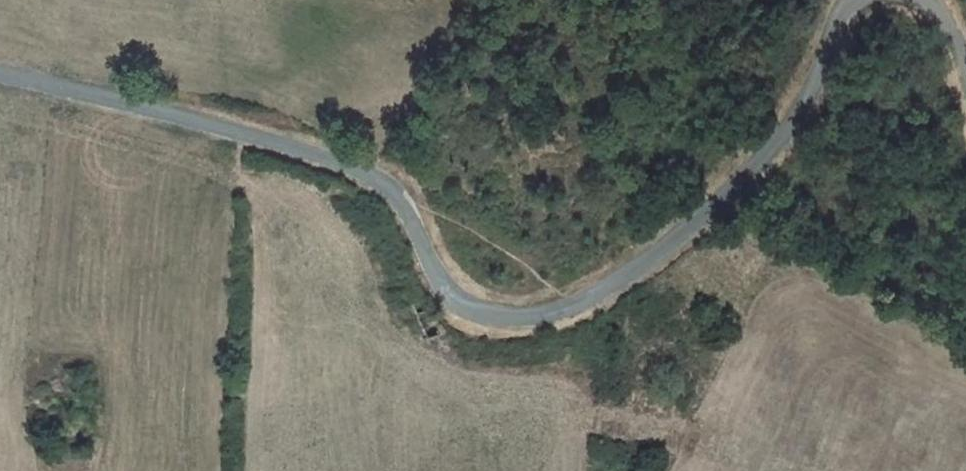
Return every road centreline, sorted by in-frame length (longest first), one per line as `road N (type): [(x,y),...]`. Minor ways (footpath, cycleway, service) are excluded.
road 1 (unclassified): [(852,0),(838,15),(816,88),(755,172),(661,254),(578,303),(506,319),(467,312),(438,280),(408,207),(380,177),(296,146),(0,72)]
road 2 (track): [(380,177),(373,137),(312,0)]

